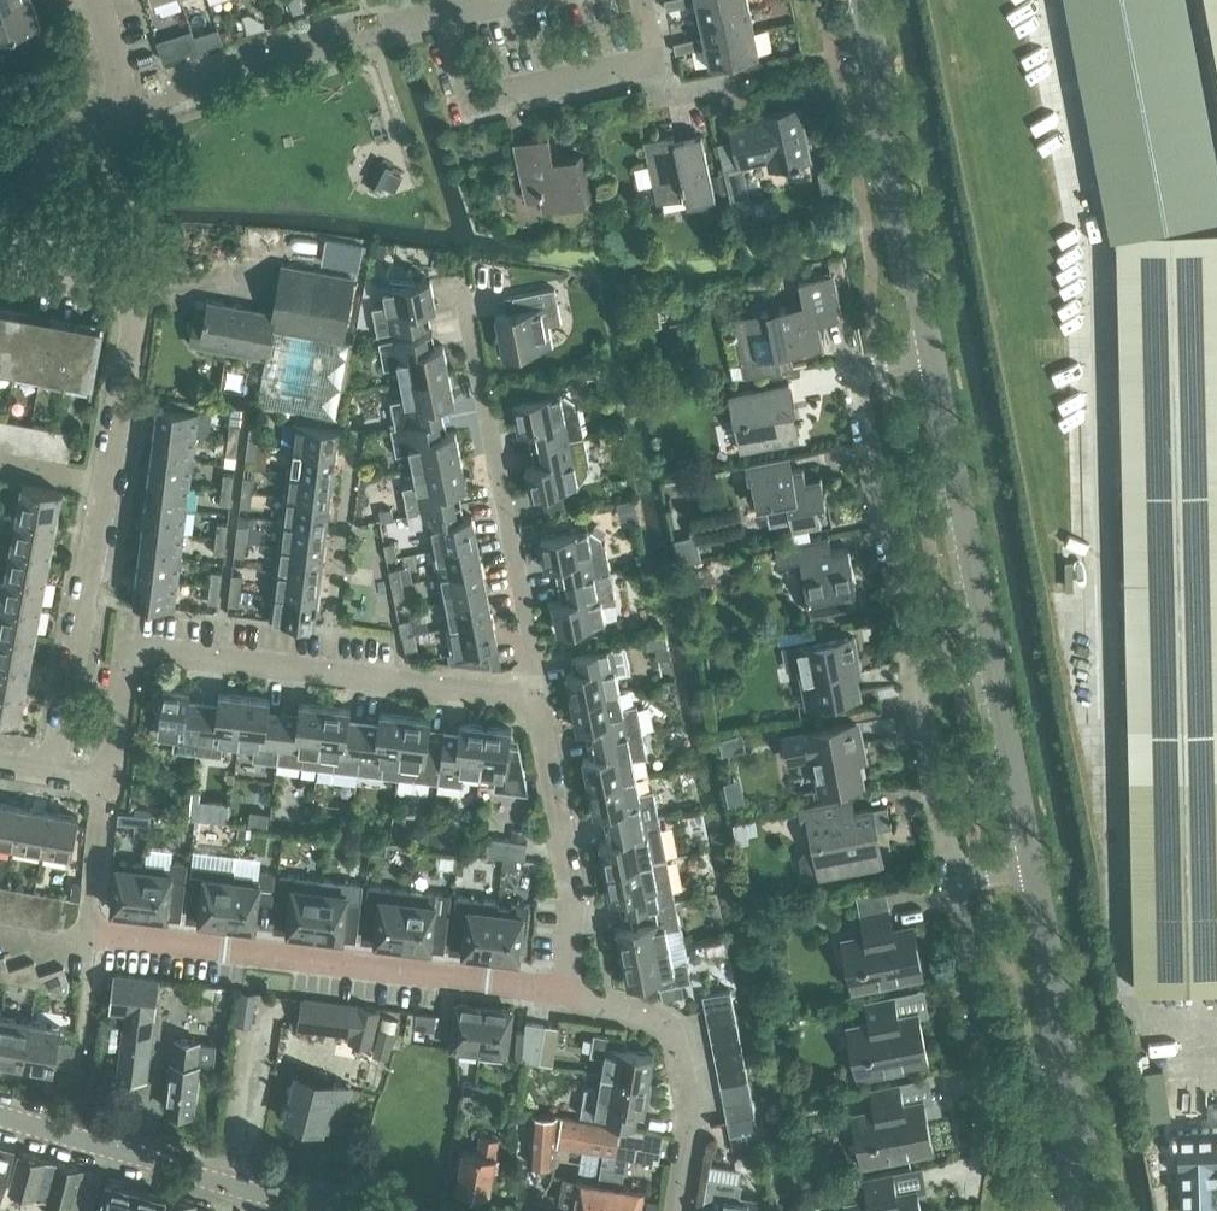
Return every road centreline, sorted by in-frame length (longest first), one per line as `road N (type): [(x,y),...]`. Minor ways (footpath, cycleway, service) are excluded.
road 1 (residential): [(953,881),(855,374),(937,358)]
road 2 (residential): [(108,779),(126,645),(544,696)]
road 3 (unclassified): [(1033,869),(937,358)]
road 4 (residential): [(576,994),(85,931)]
road 5 (residential): [(544,696),(466,294)]
road 6 (unclassified): [(937,358),(861,0)]
road 7 (tertiary): [(336,1210),(0,1114)]
road 8 (unclassified): [(1080,1210),(1033,869)]
road 9 (residential): [(122,113),(375,29),(449,13)]
road 10 (residential): [(104,482),(135,291),(0,267)]
road 11 (residential): [(968,1184),(984,1129),(984,1026),(953,881)]
road 12 (residential): [(576,994),(544,696)]
road 13 (residential): [(675,1210),(690,1125),(670,1018),(576,994)]
road 14 (residential): [(57,768),(104,482)]
road 15 (residential): [(449,13),(472,98),(659,59)]
road 16 (residential): [(85,931),(108,779)]
road 17 (residential): [(0,166),(122,113)]

